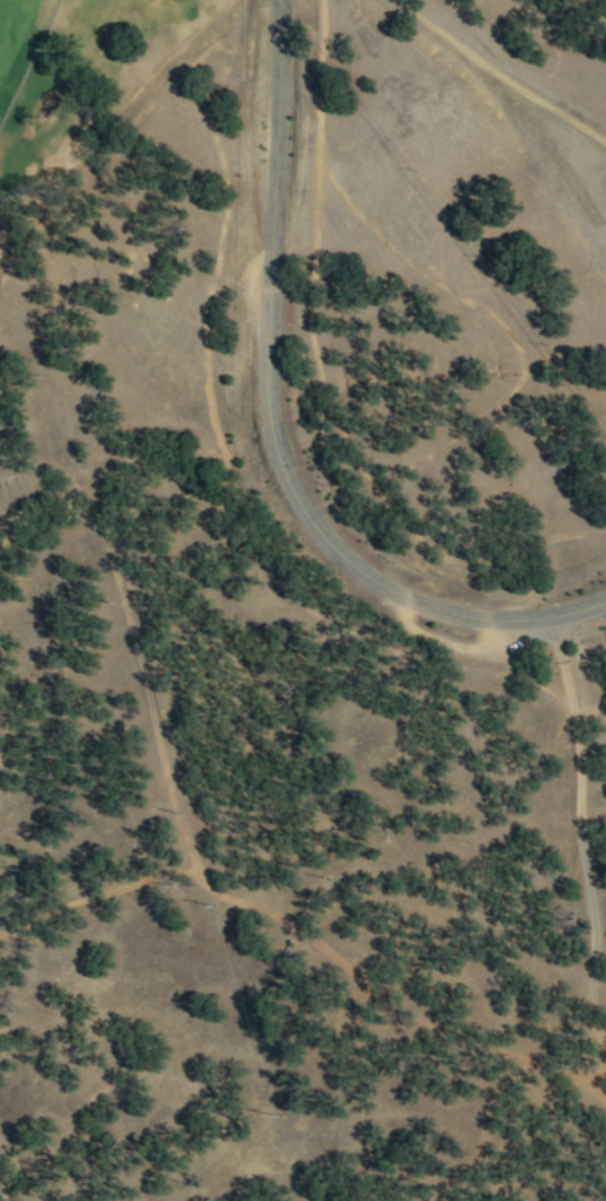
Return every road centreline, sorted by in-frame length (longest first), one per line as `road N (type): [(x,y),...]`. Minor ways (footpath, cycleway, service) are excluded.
road 1 (residential): [(605,600),(530,619),(429,610),(339,558),(292,494),(273,443),(270,385),(276,0)]

